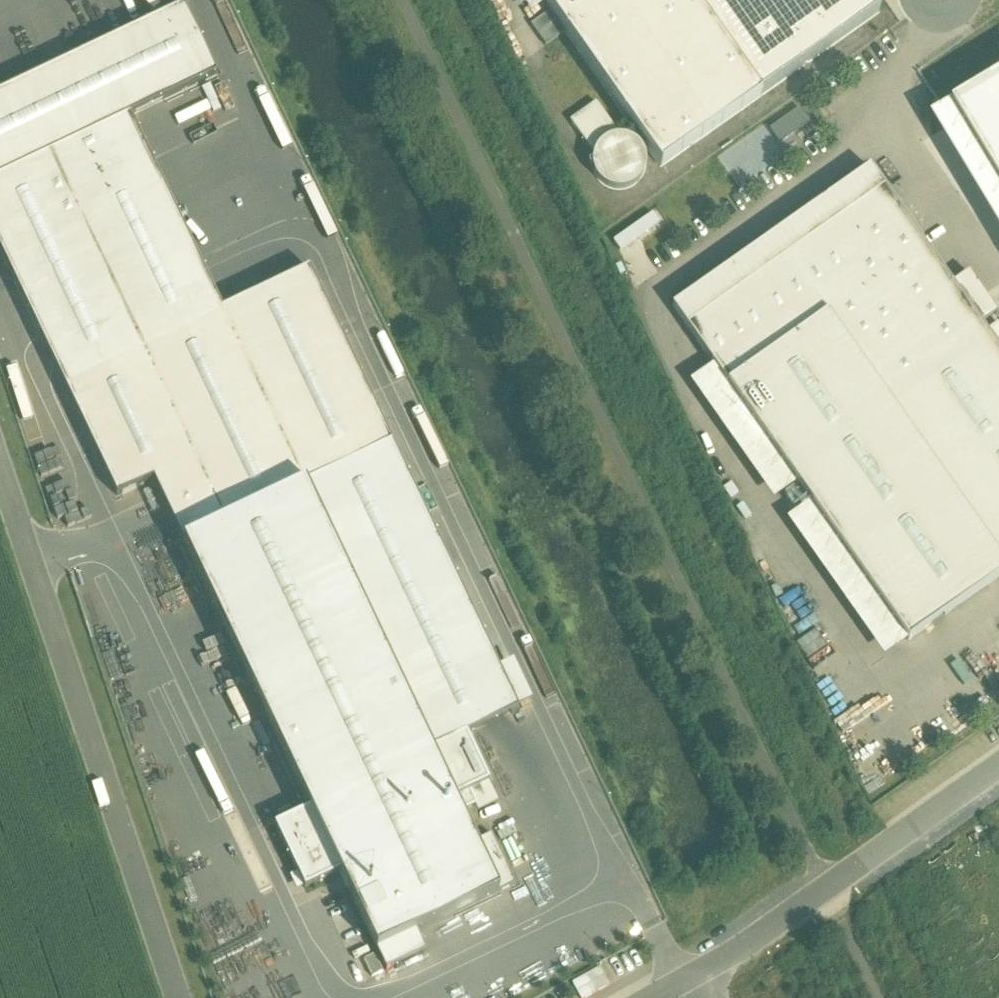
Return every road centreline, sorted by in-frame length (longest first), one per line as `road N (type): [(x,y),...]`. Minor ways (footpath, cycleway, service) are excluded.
road 1 (residential): [(0,464),(180,997)]
road 2 (residential): [(998,769),(704,968)]

